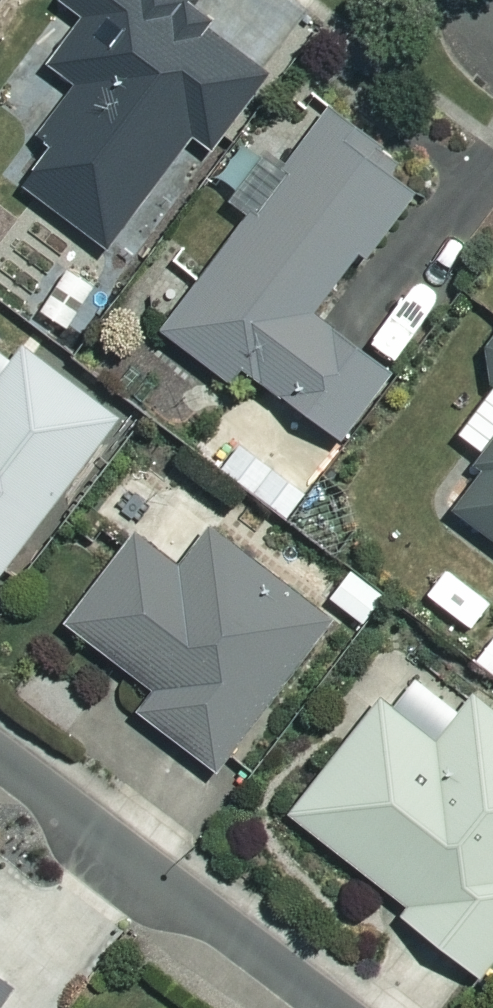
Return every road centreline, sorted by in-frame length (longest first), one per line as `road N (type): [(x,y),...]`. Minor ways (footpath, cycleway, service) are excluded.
road 1 (residential): [(330,1007),(0,759)]

